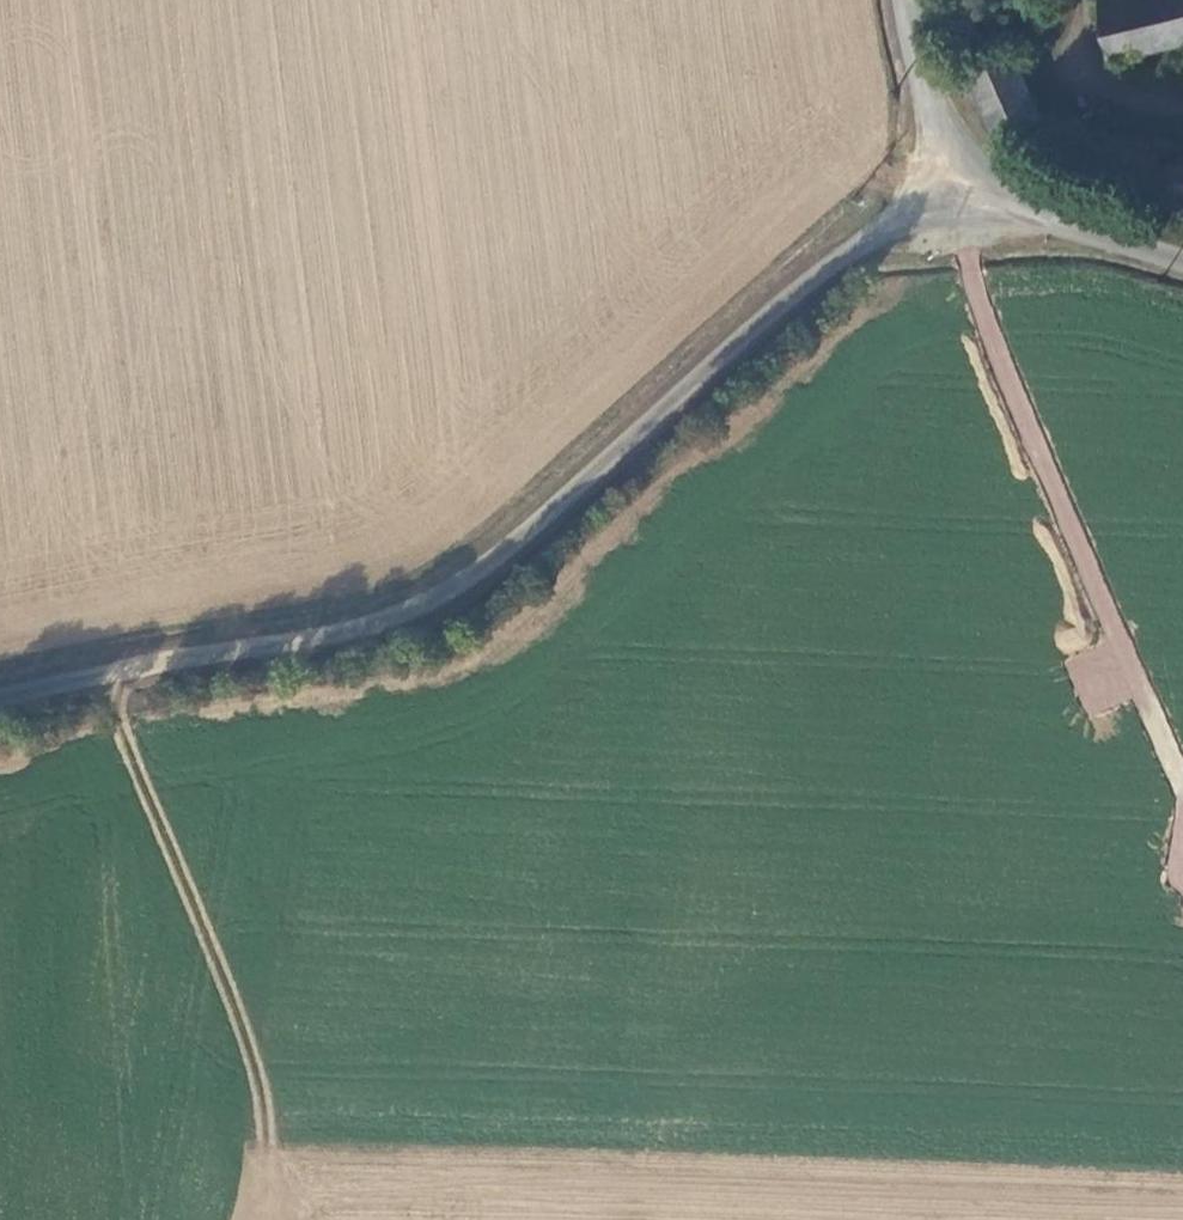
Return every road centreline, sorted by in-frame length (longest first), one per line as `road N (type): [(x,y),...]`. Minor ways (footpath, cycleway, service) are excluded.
road 1 (unclassified): [(959,145),(889,224),(747,331),(497,554),(435,597),(360,624),(189,647),(0,691)]
road 2 (unclassified): [(1182,259),(1047,212),(959,145)]
road 3 (unclassified): [(959,145),(926,78),(908,0)]

